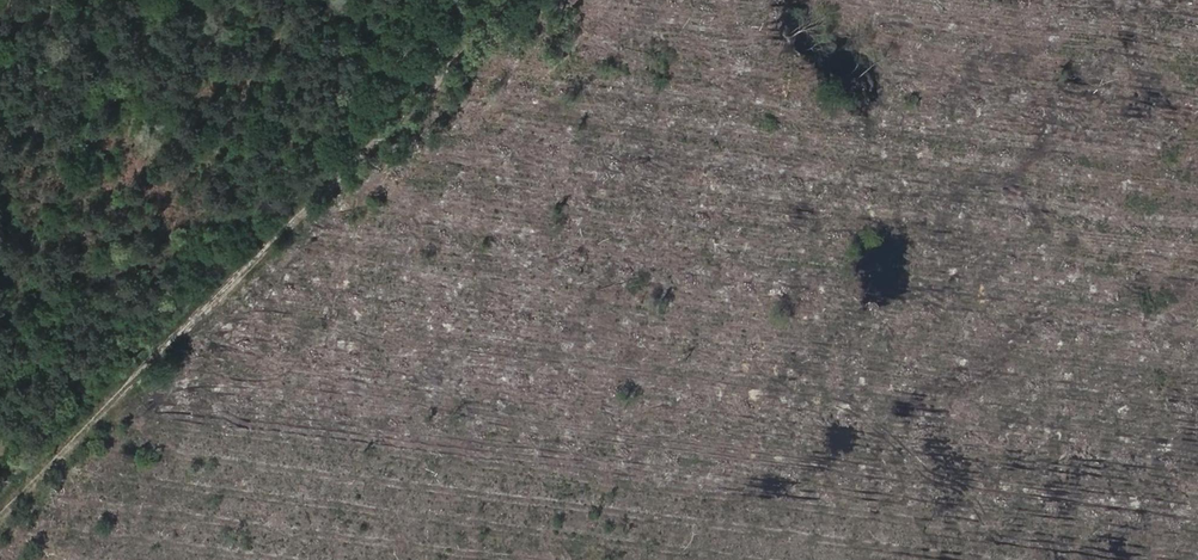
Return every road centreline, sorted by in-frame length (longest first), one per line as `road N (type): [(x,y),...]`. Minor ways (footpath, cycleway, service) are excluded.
road 1 (track): [(523,0),(315,197),(0,518)]

